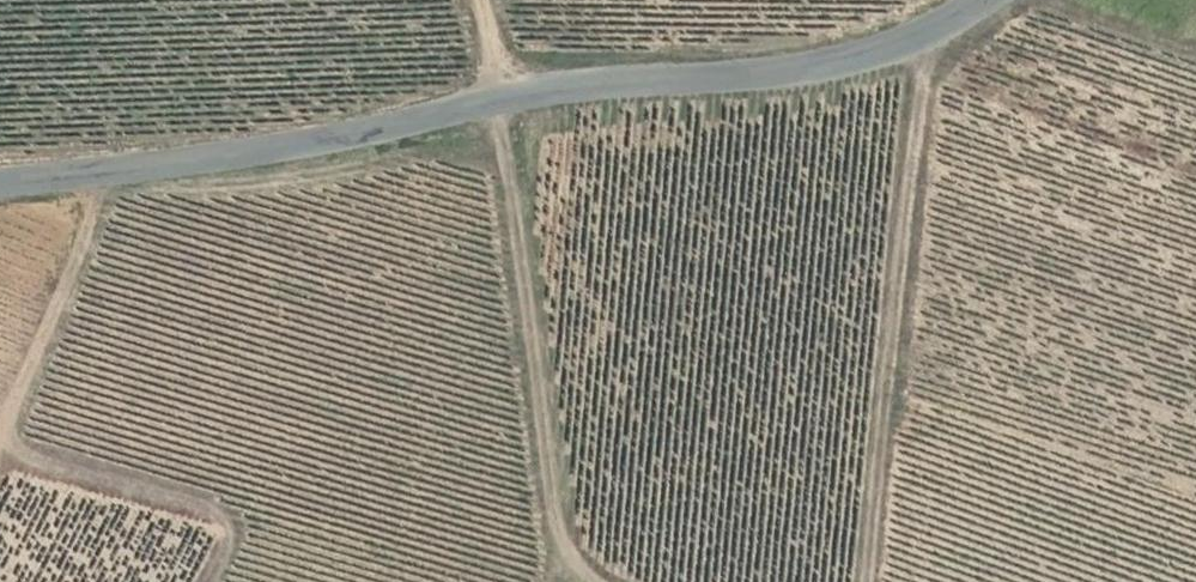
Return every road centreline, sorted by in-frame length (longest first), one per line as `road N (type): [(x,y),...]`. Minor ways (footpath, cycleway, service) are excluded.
road 1 (tertiary): [(986,0),(886,49),(767,74),(501,94),(362,132),(0,180)]
road 2 (track): [(599,581),(550,511),(484,0)]
road 3 (track): [(866,581),(923,35)]

